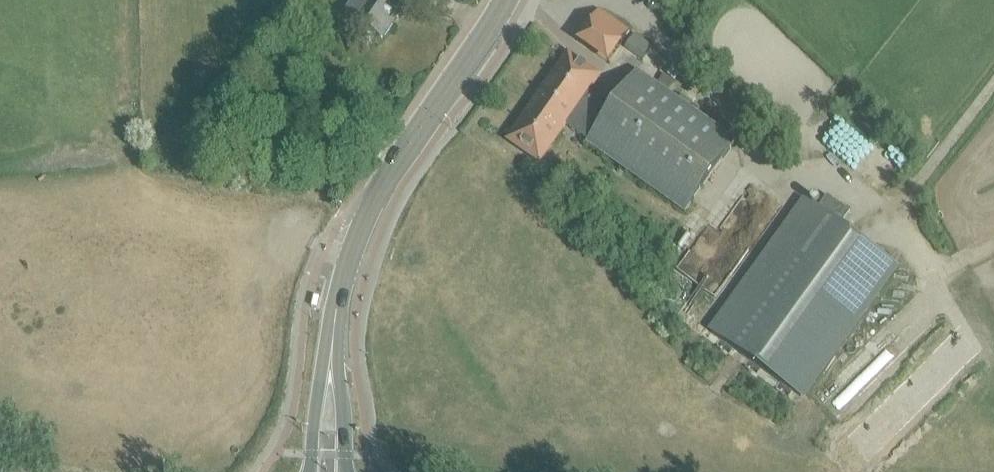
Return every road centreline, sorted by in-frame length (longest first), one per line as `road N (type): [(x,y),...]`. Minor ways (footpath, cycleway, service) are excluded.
road 1 (secondary): [(329,471),(337,311),(356,235),(506,0)]
road 2 (track): [(993,82),(894,212)]

